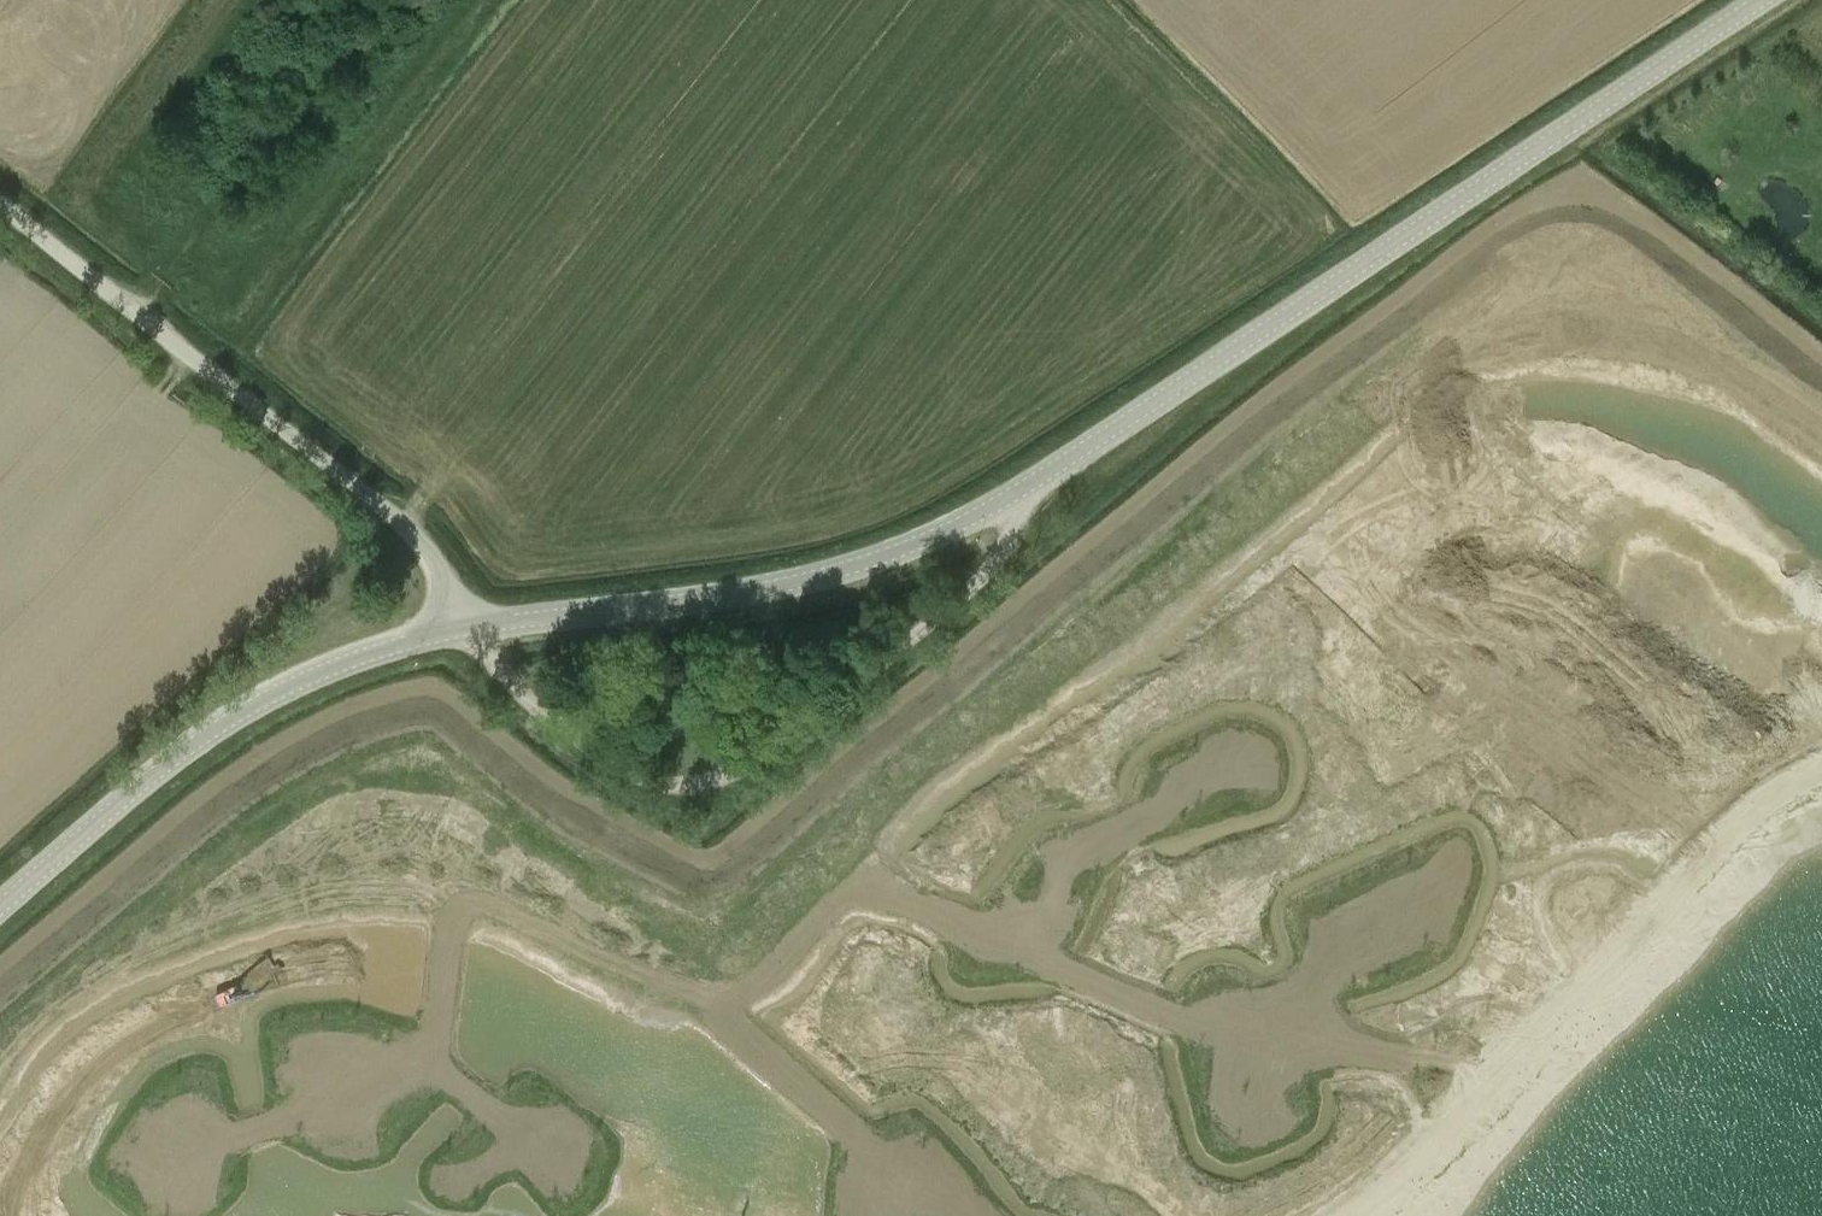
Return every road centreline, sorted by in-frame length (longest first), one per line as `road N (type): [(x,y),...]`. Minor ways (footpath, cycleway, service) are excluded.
road 1 (unclassified): [(1765,0),(1030,483),(940,532),(791,583),(464,629)]
road 2 (unclassified): [(464,629),(436,565),(404,526),(0,204)]
road 3 (unclassified): [(0,908),(151,777),(248,707),(329,668),(464,629)]

